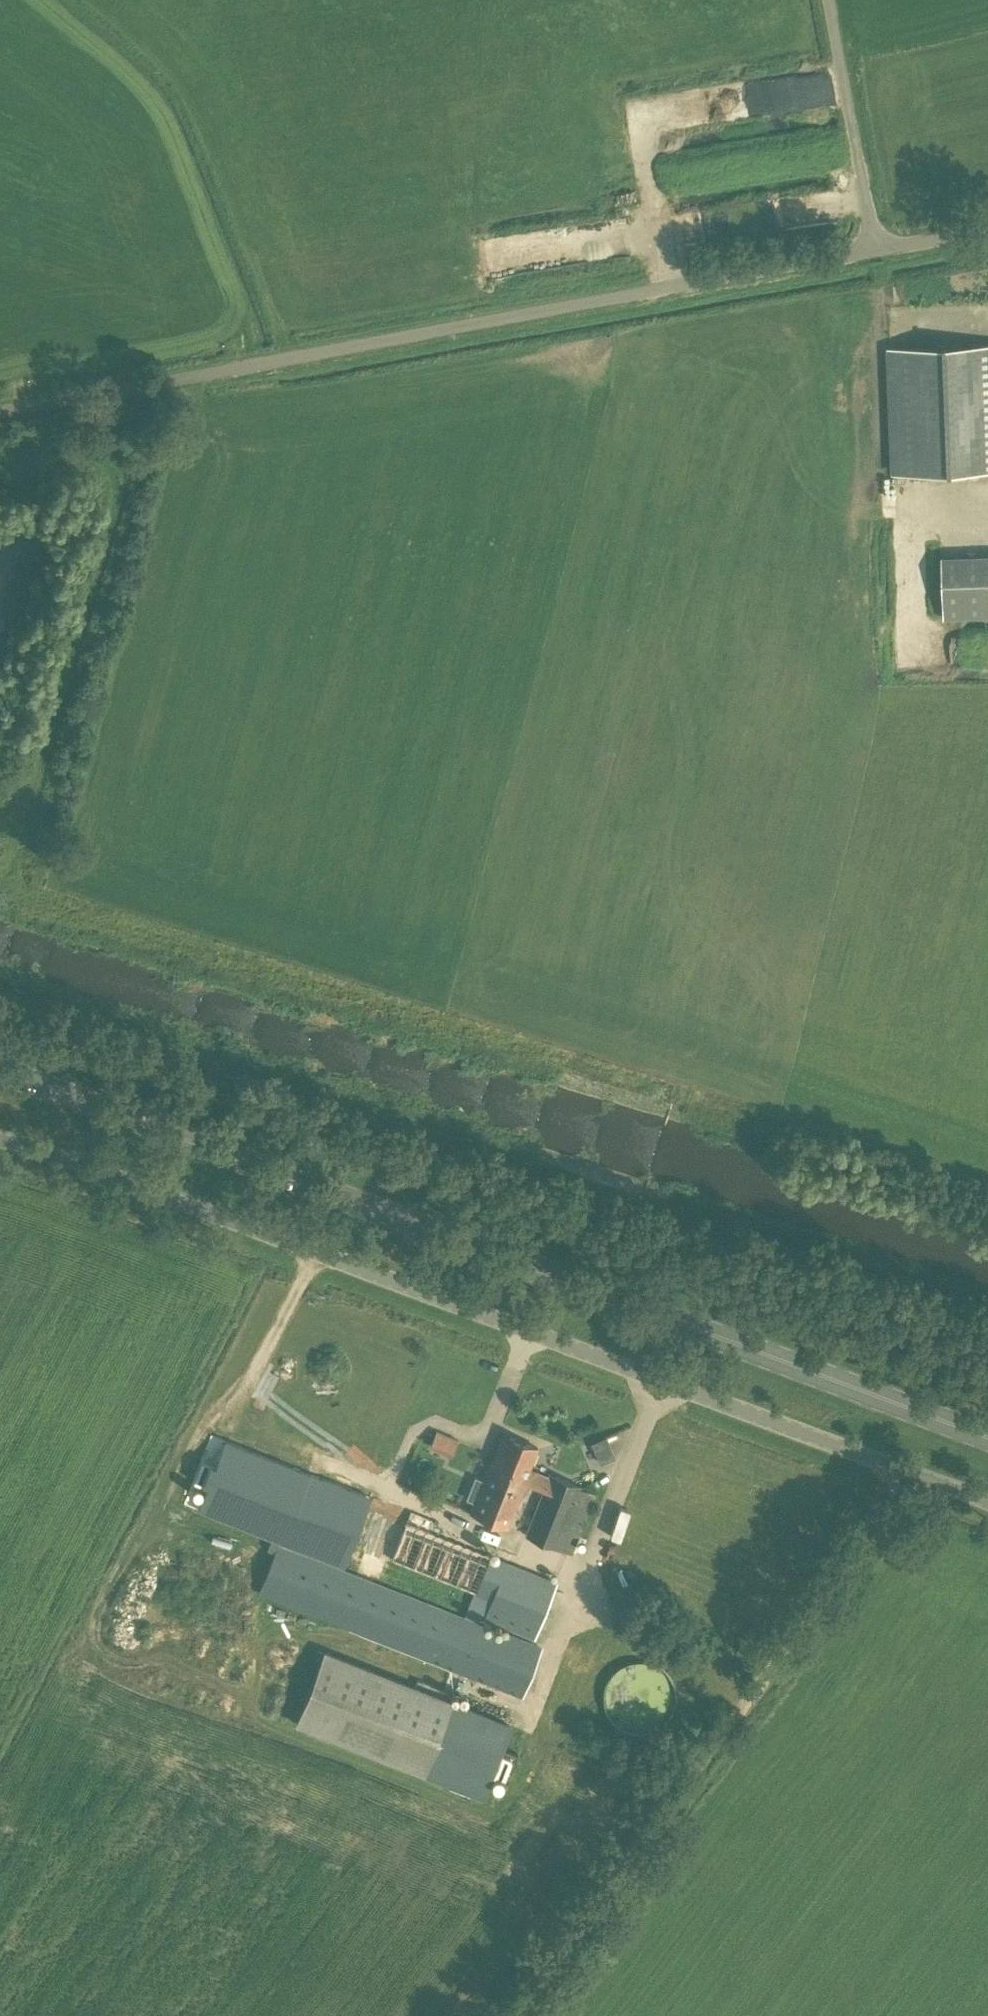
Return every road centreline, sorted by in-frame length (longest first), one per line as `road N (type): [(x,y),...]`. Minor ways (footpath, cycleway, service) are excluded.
road 1 (unclassified): [(987,1509),(0,1144)]
road 2 (primary): [(987,1436),(0,1072)]
road 3 (unclassified): [(874,250),(0,408)]
road 4 (track): [(514,2015),(915,1482)]
road 5 (unclassified): [(874,250),(834,0)]

